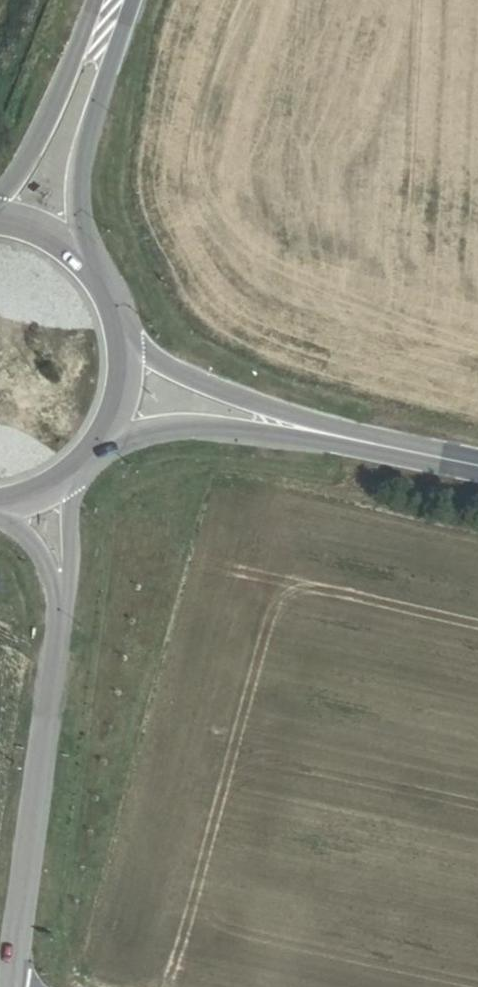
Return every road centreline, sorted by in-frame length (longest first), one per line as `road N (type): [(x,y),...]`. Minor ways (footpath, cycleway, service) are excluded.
road 1 (tertiary): [(60,583),(11,986)]
road 2 (secondary): [(477,466),(262,420)]
road 3 (primary): [(78,260),(73,192),(90,70)]
road 4 (secondary): [(98,447),(150,428),(262,420)]
road 5 (secondary): [(262,420),(120,337)]
road 6 (primary): [(90,70),(0,197)]

